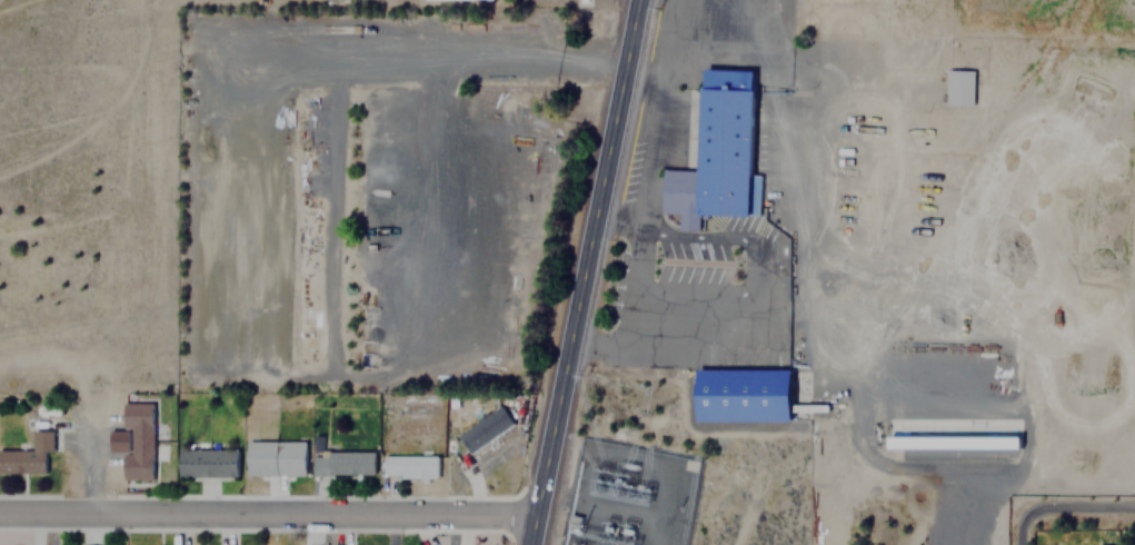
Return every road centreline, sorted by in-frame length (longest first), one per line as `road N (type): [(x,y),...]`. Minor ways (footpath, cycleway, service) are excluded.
road 1 (secondary): [(531,544),(641,0)]
road 2 (residential): [(537,516),(0,515)]
road 3 (residential): [(89,516),(89,375)]

